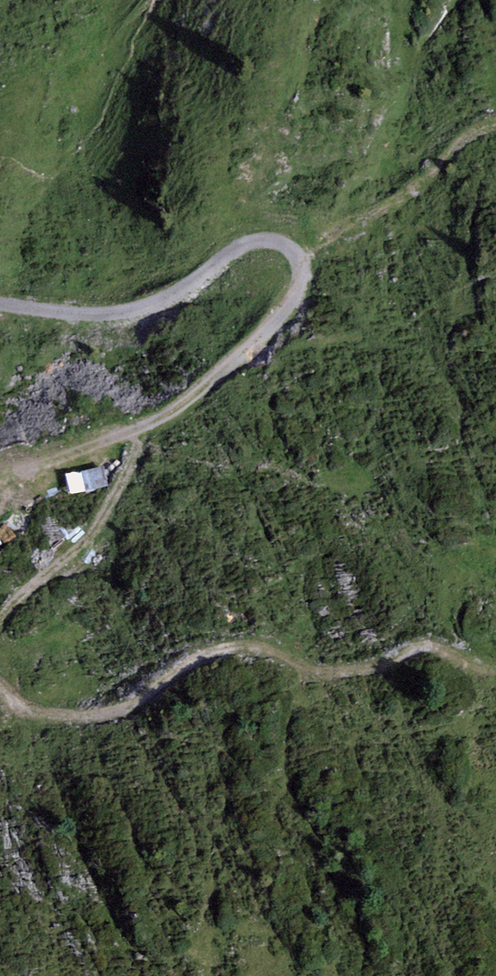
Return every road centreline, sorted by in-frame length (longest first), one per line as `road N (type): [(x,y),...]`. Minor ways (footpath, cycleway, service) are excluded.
road 1 (track): [(0,305),(127,315),(198,280),(249,239),(272,239),(301,263),(298,297),(264,338),(184,405),(76,459),(0,475)]
road 2 (track): [(0,692),(43,714),(100,715),(147,697),(191,661),(245,648),(344,671),(430,647),(495,671)]
road 3 (track): [(0,615),(94,534),(144,429)]
road 4 (track): [(292,249),(381,210),(495,125)]

